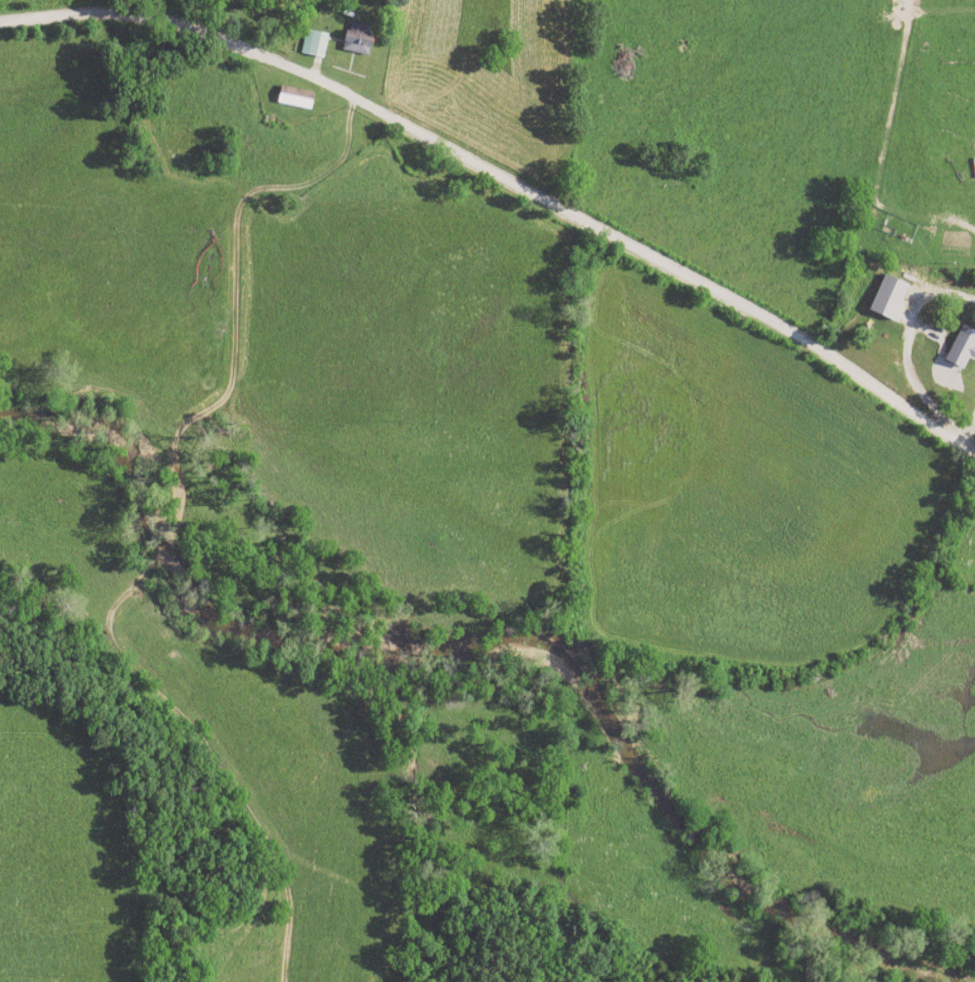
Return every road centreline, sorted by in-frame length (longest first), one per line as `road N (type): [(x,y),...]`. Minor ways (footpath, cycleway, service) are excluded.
road 1 (residential): [(974,457),(826,351),(332,81),(172,25),(118,17),(0,22)]

